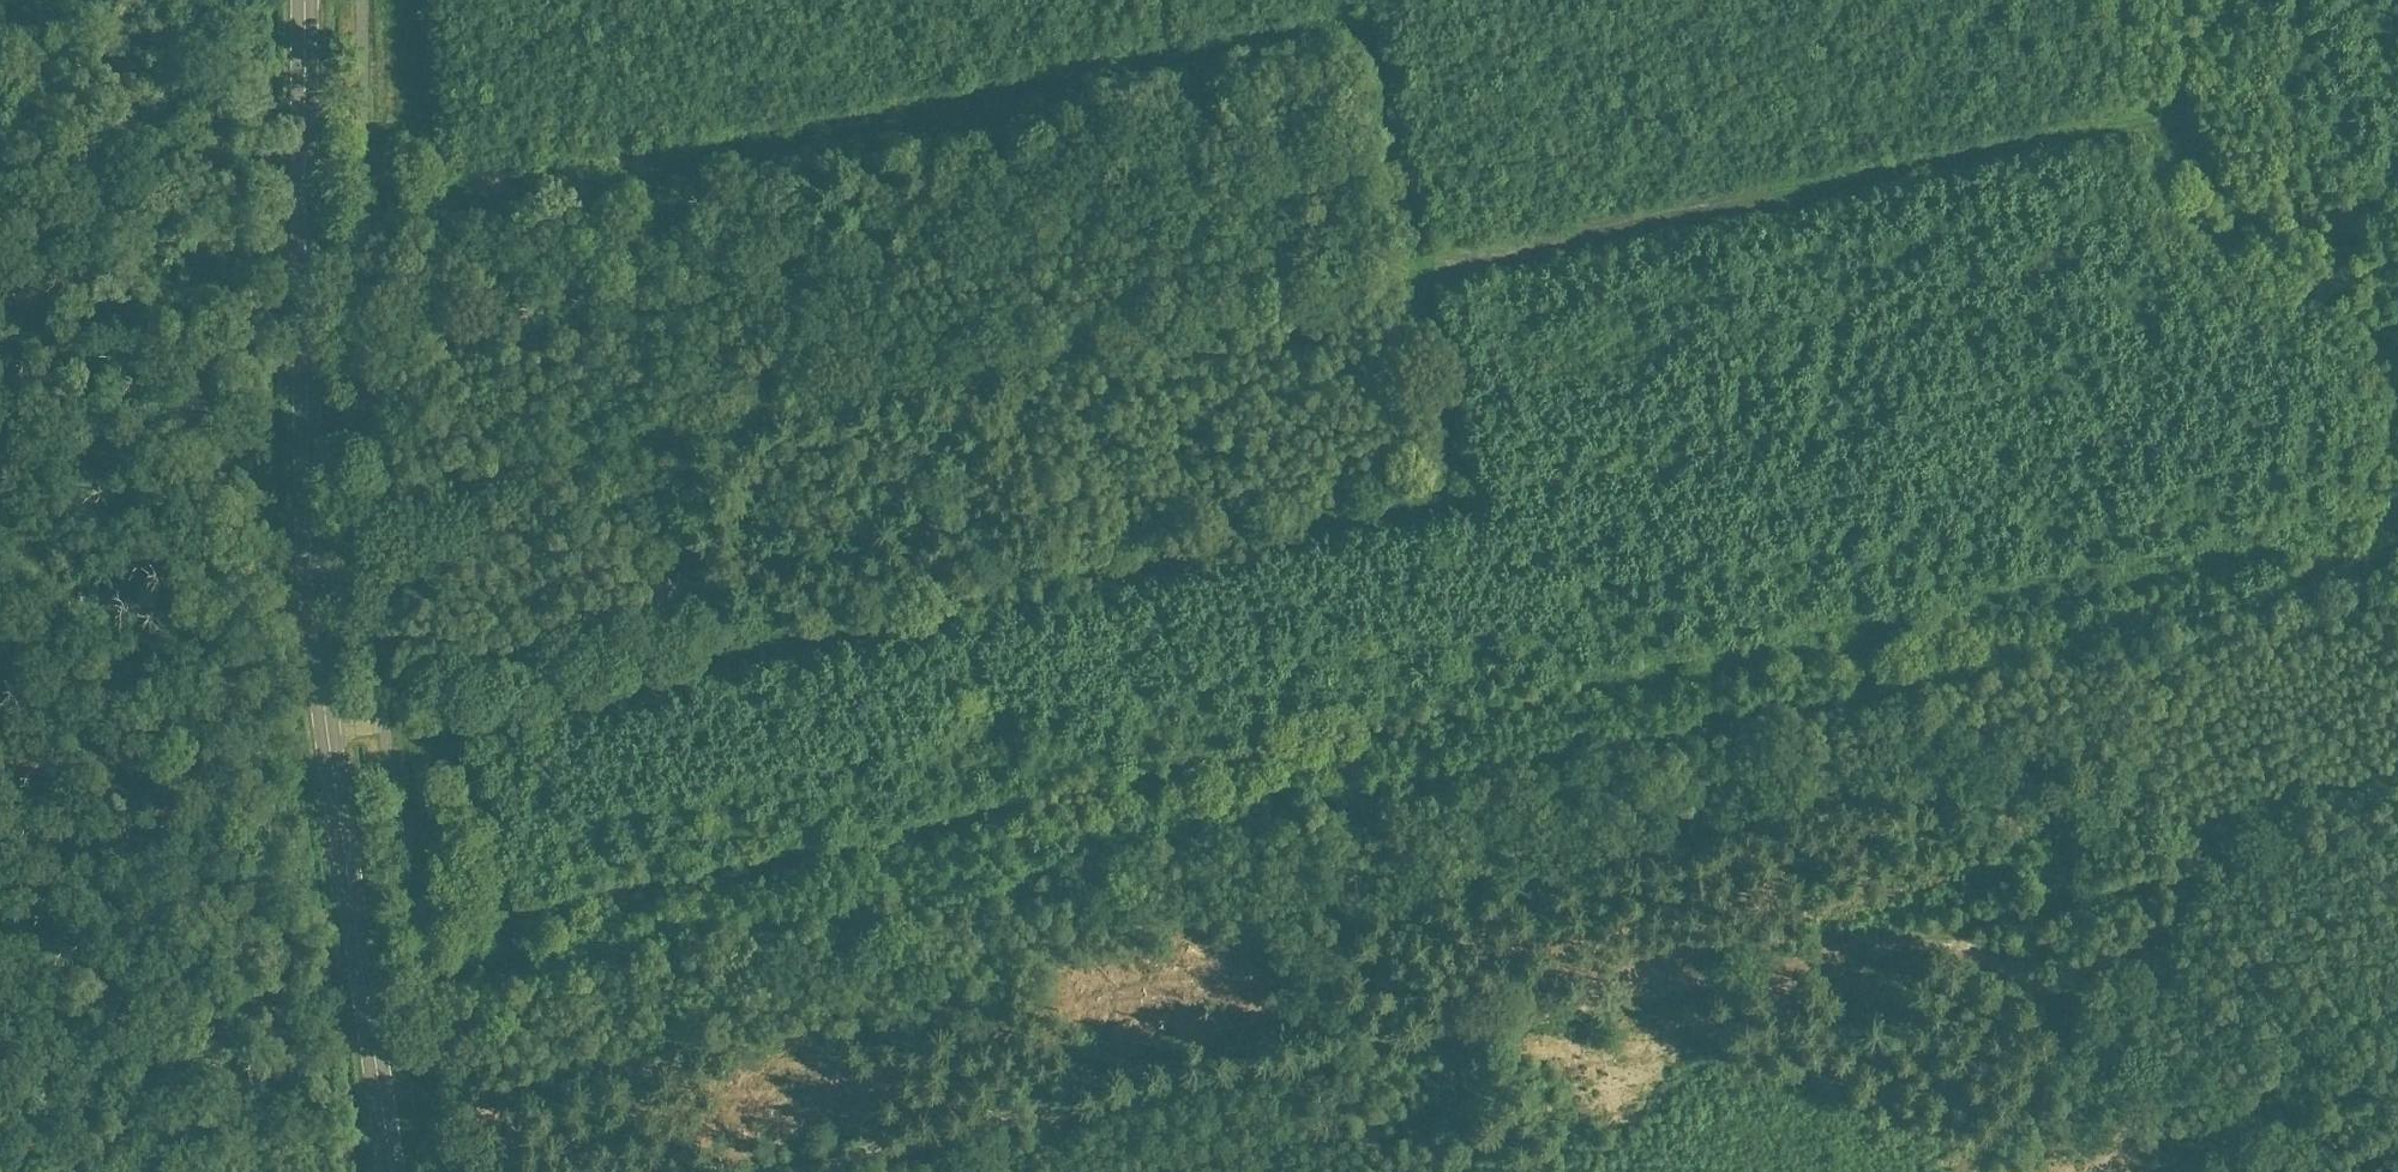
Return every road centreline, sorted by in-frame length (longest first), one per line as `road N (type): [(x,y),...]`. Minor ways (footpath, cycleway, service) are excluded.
road 1 (track): [(2397,835),(1966,918),(779,1171)]
road 2 (tertiary): [(389,1171),(313,604),(306,0)]
road 3 (track): [(1958,1171),(2219,866)]
road 4 (track): [(2180,1171),(2273,1078),(2397,988)]
road 5 (track): [(1951,922),(2091,1012)]
road 6 (track): [(1511,1018),(1495,1171)]

